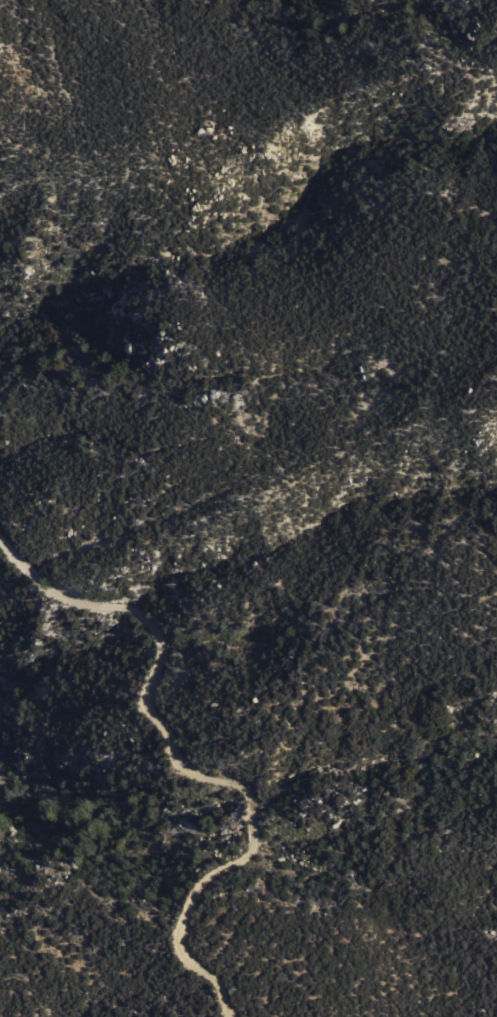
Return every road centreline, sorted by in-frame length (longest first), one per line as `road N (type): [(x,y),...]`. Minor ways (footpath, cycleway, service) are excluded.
road 1 (track): [(0,537),(38,580),(150,624),(153,685),(174,744),(203,776),(248,791),(259,839),(224,868),(188,917),(182,956),(239,1016)]

